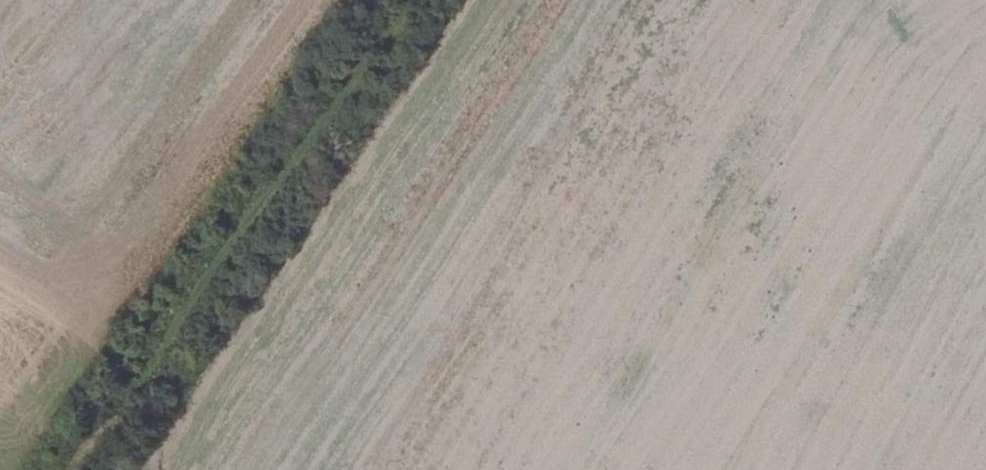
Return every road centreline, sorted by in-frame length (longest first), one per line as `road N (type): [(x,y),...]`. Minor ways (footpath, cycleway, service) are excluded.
road 1 (track): [(76,469),(181,312),(409,0)]

